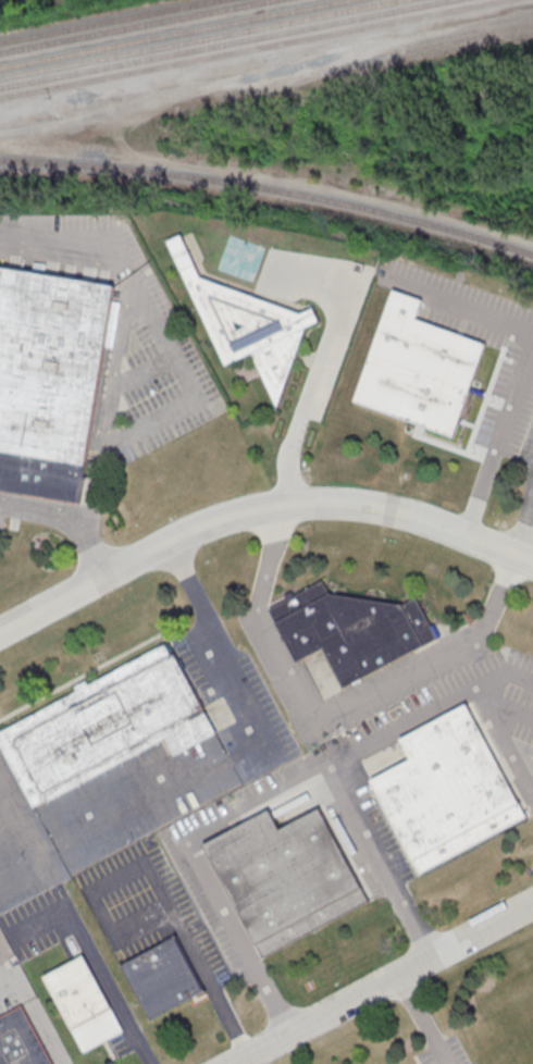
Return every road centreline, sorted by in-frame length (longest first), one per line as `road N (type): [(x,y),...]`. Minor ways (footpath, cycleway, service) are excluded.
road 1 (residential): [(0,632),(193,530),(275,506),(381,508),(532,563)]
road 2 (track): [(0,119),(99,109),(532,15)]
road 3 (residential): [(234,1063),(532,902)]

